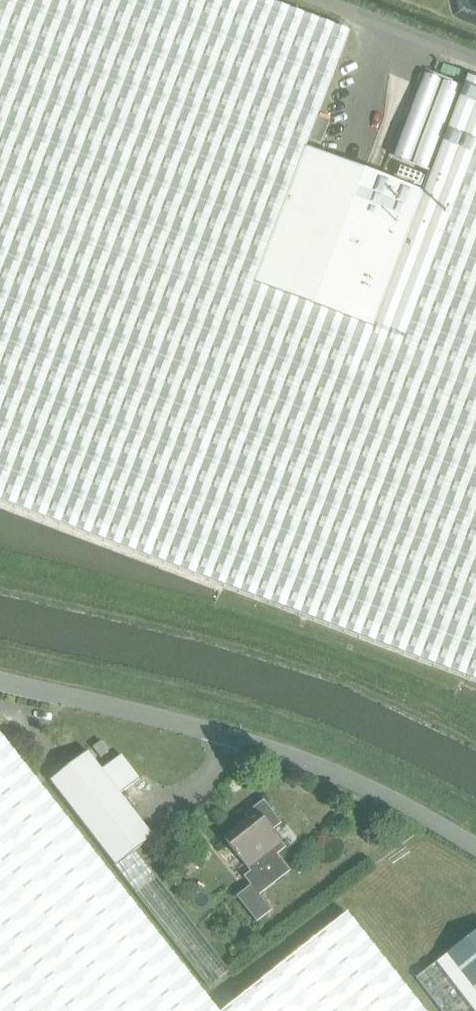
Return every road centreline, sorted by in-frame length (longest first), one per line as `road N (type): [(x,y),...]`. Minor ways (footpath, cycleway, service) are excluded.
road 1 (unclassified): [(0,687),(305,764),(475,855)]
road 2 (unclassified): [(321,0),(475,56)]

